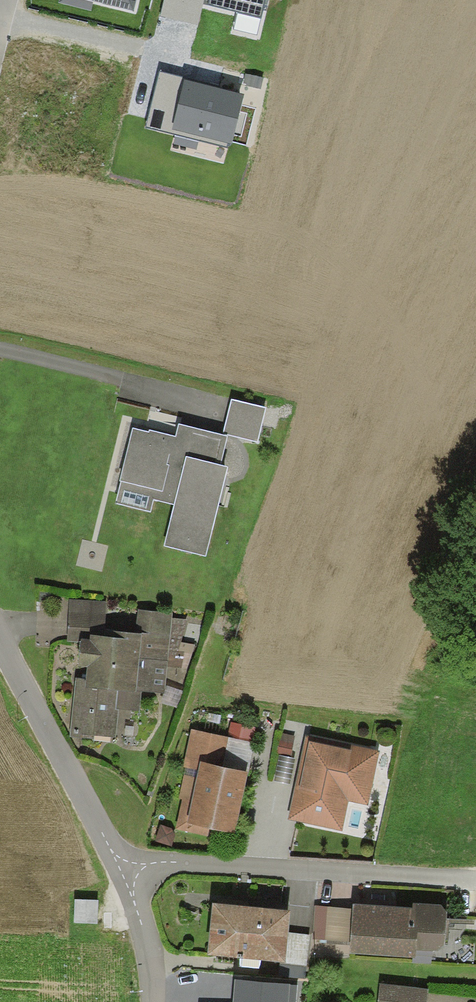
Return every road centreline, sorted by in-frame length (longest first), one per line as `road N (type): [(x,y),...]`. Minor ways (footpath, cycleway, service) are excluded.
road 1 (unclassified): [(0,641),(125,874),(146,952),(150,1001)]

